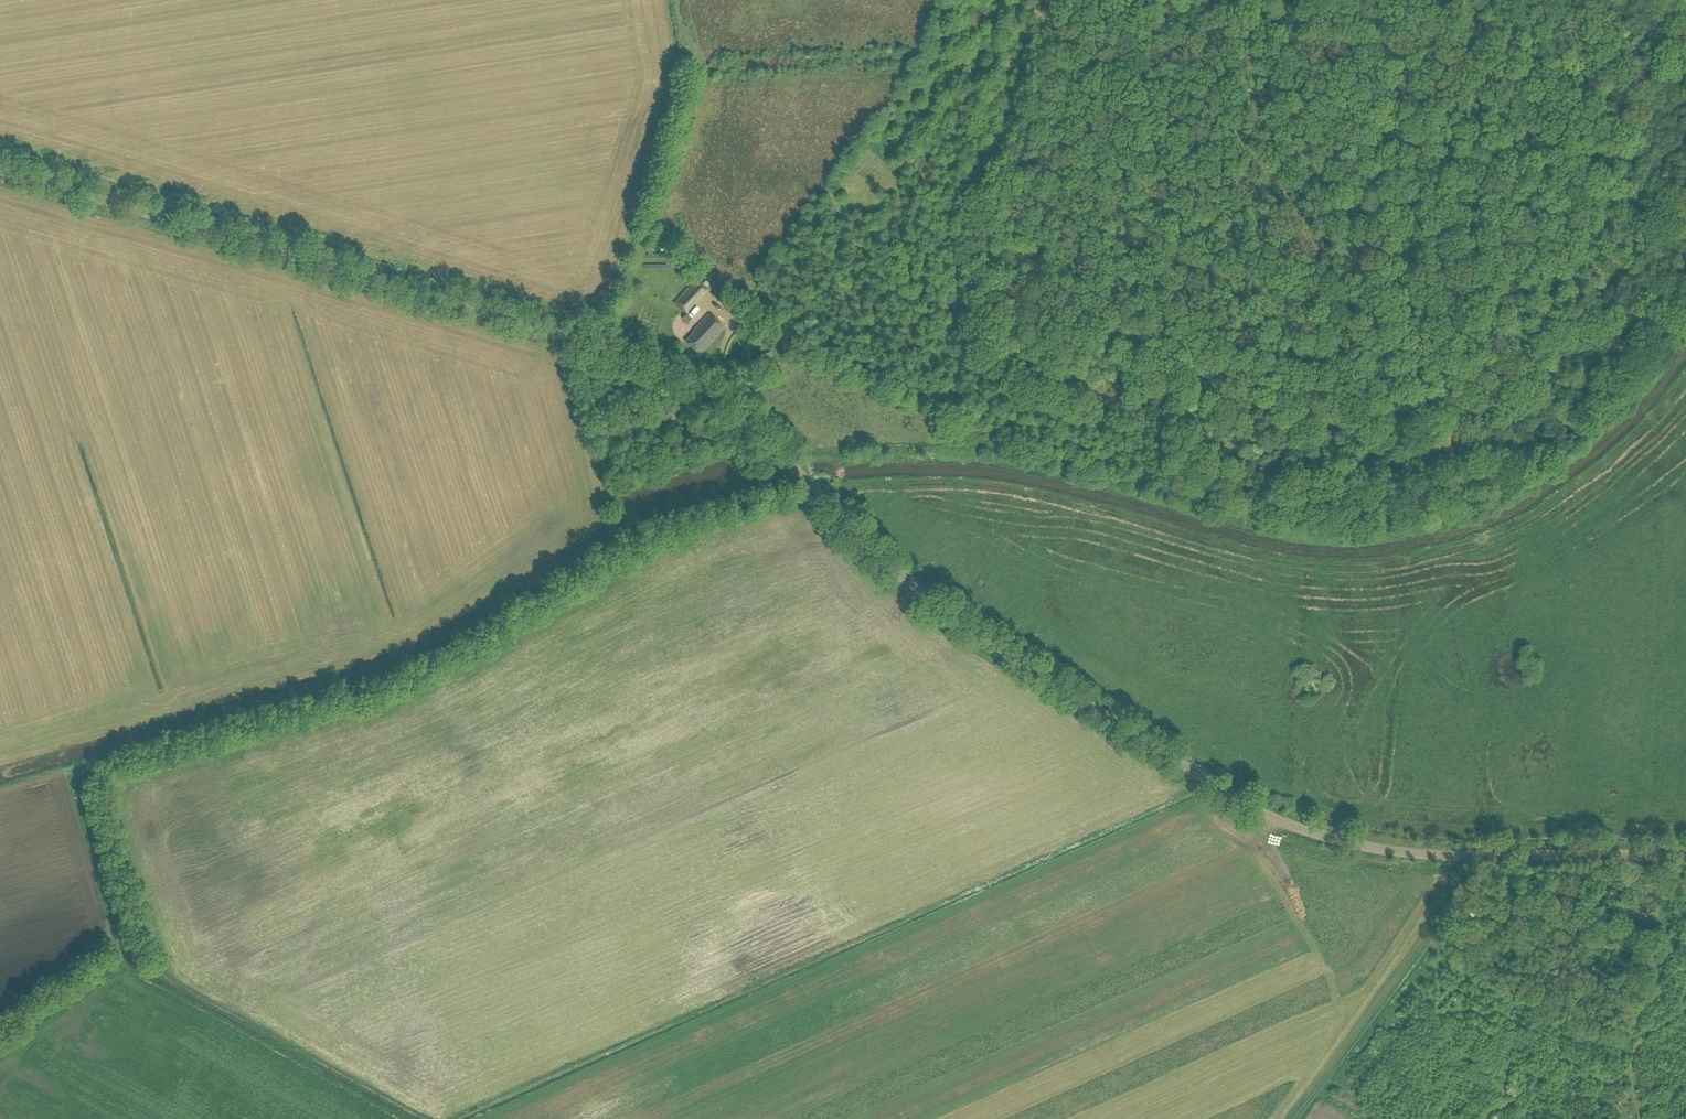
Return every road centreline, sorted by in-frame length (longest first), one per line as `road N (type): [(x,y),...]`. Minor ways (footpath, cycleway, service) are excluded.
road 1 (tertiary): [(1685,859),(1425,854),(1320,834),(1267,815),(922,593),(731,406),(671,369),(0,171)]

